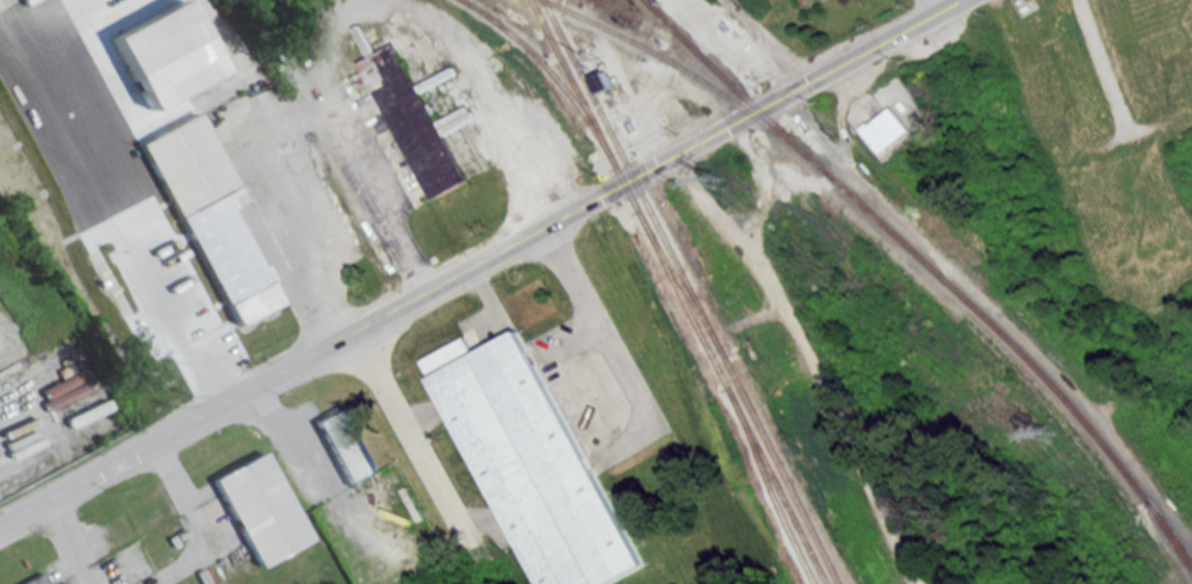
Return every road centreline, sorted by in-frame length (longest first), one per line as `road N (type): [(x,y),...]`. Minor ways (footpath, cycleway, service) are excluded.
road 1 (tertiary): [(0,523),(955,0)]
road 2 (residential): [(476,561),(354,330)]

